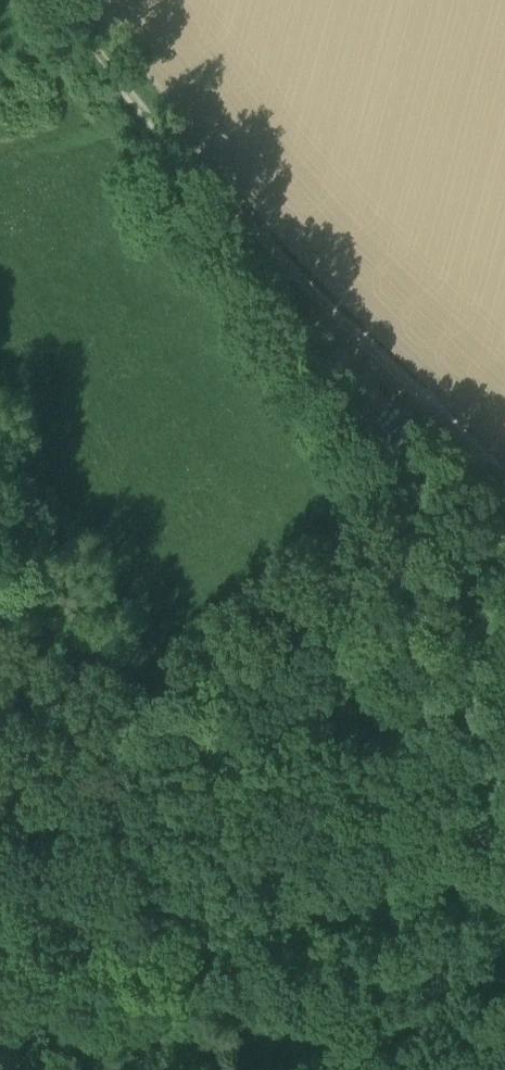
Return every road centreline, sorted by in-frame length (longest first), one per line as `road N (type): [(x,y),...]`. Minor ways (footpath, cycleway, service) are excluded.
road 1 (track): [(504,471),(285,275),(59,0)]

